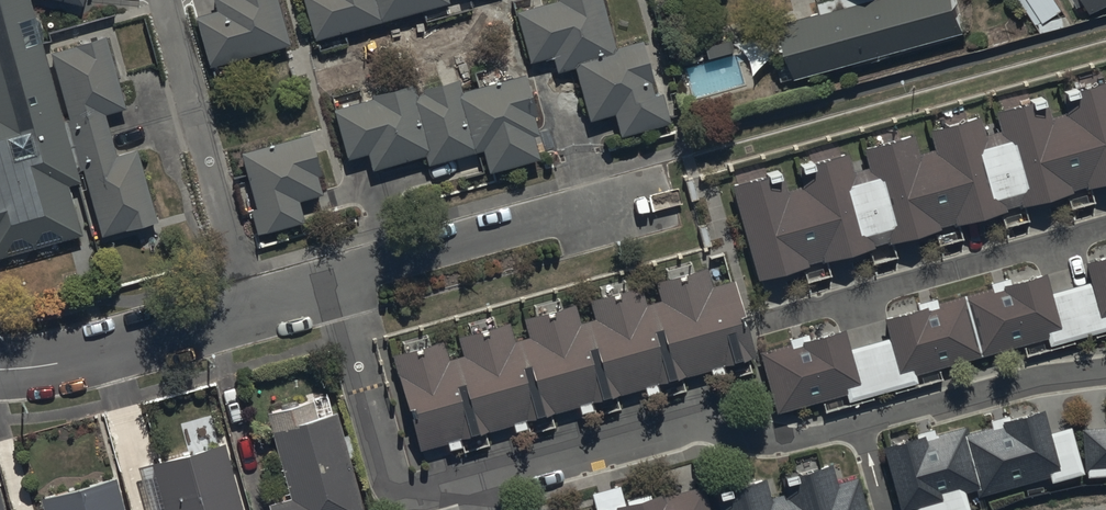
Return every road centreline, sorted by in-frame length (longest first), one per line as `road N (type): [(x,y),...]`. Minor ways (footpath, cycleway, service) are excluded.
road 1 (residential): [(0,369),(53,365),(251,312),(337,288),(391,262),(651,187)]

